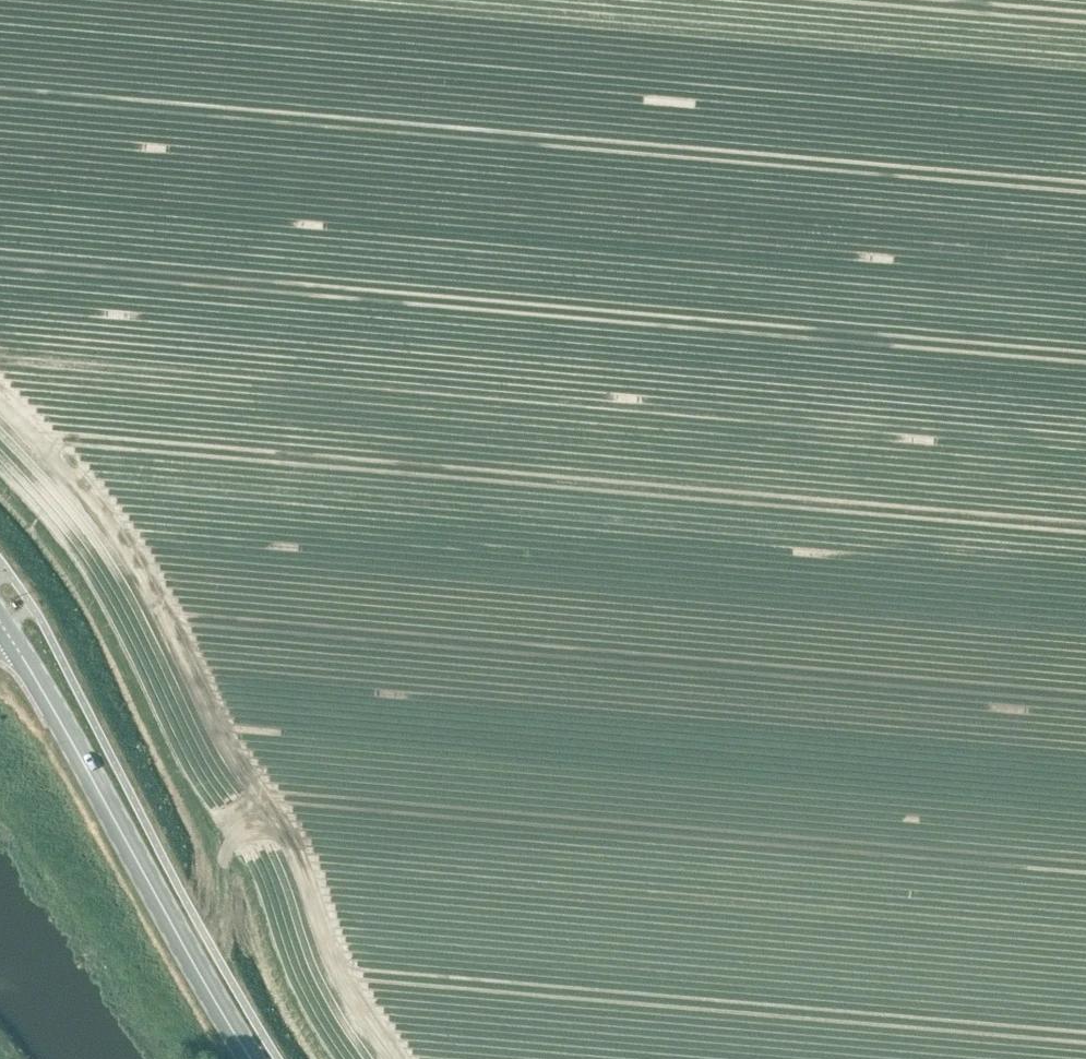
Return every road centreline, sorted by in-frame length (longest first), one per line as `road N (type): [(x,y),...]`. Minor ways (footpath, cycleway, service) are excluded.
road 1 (primary): [(253,1058),(0,621)]

